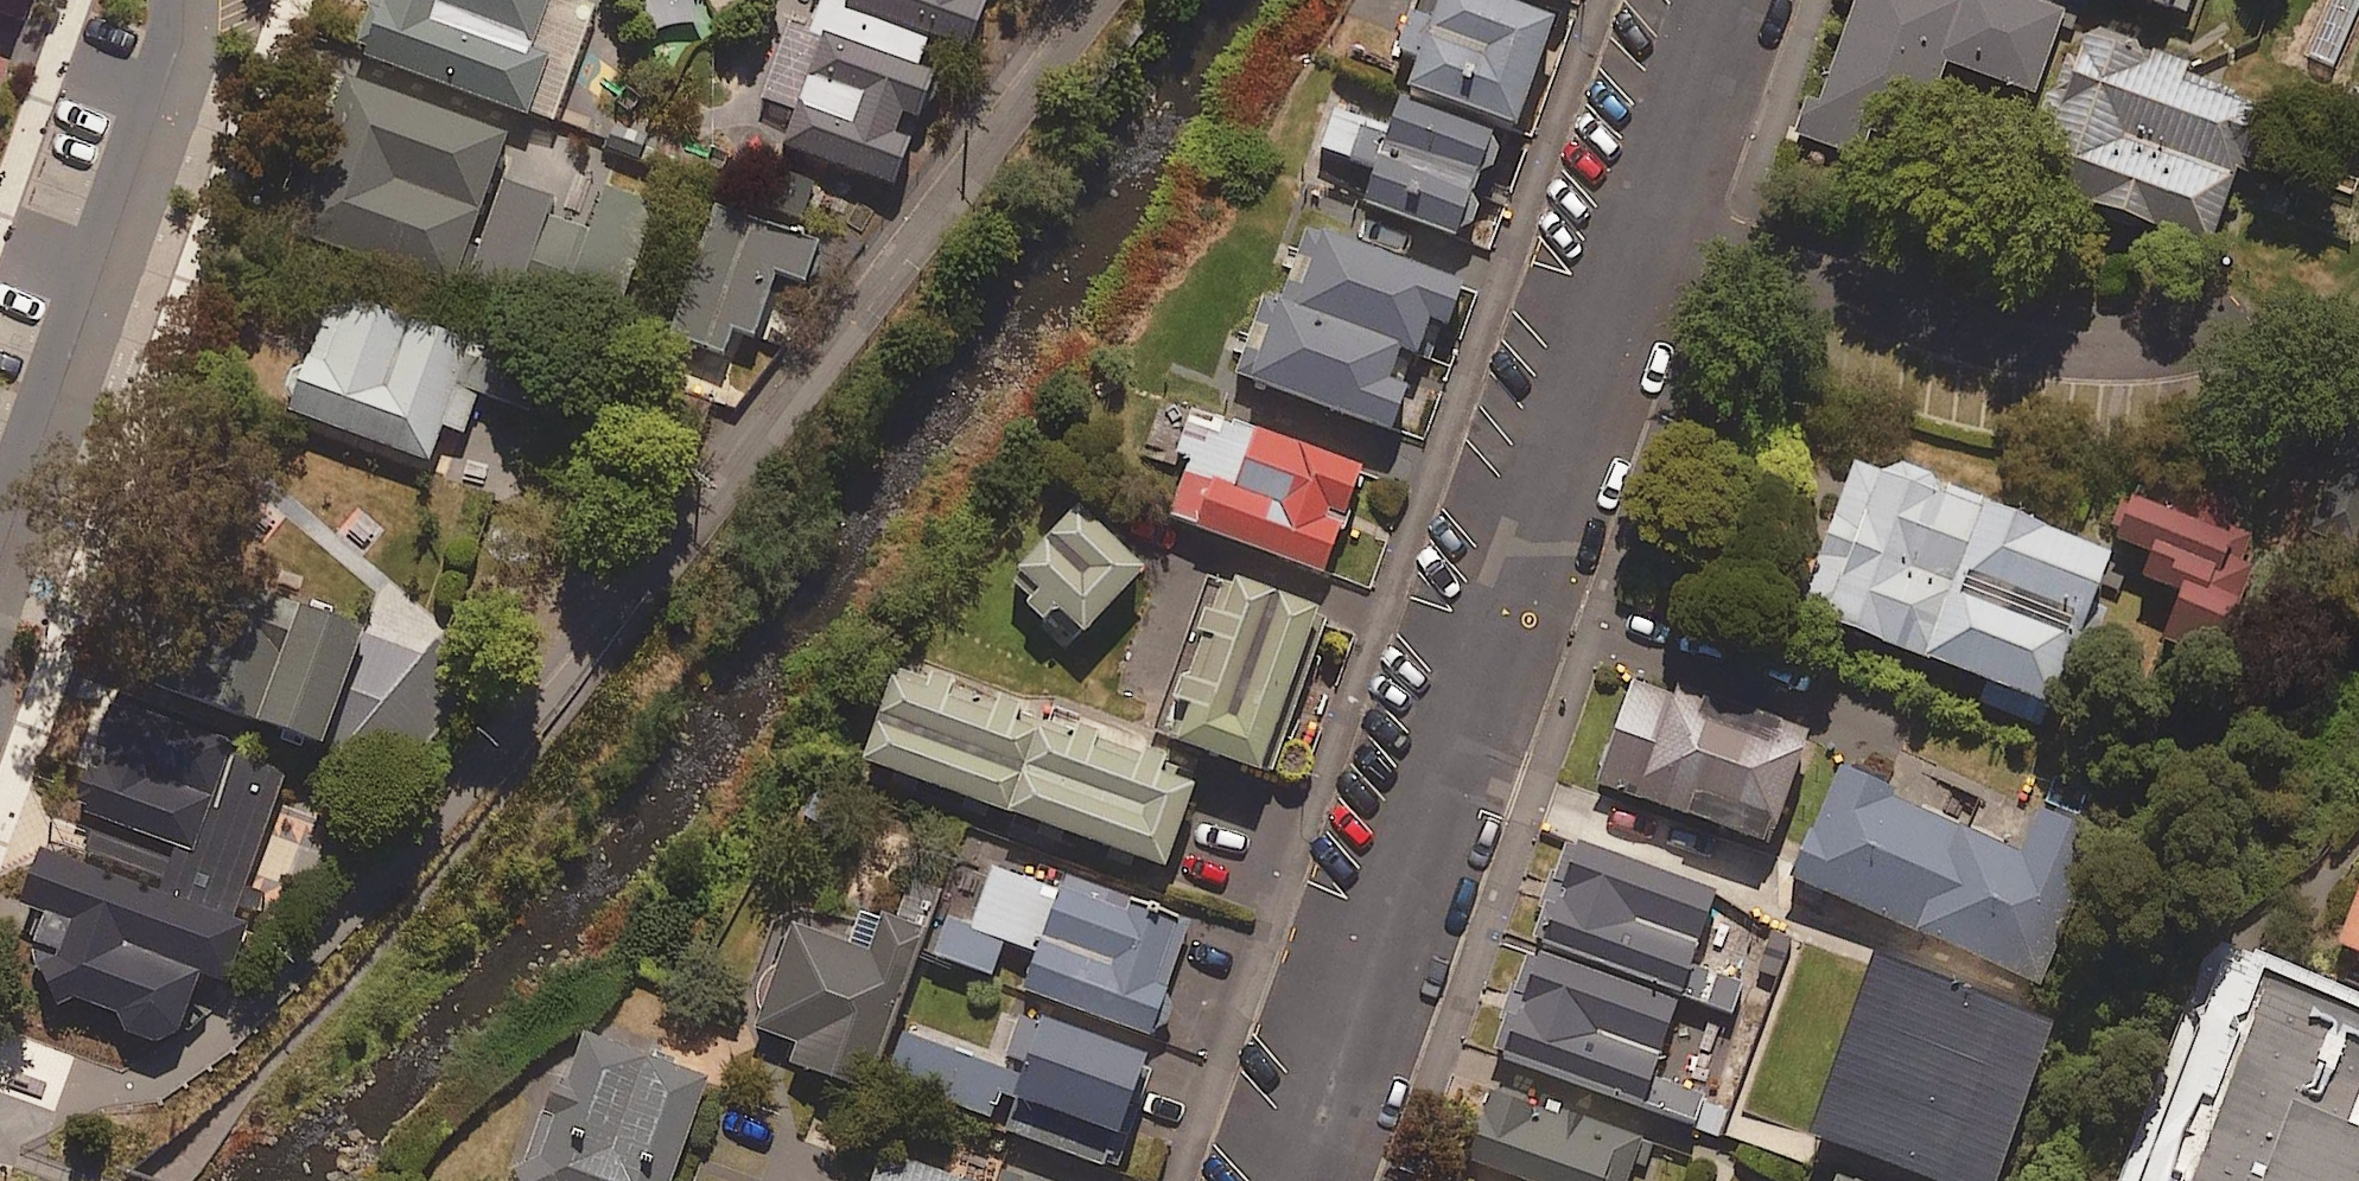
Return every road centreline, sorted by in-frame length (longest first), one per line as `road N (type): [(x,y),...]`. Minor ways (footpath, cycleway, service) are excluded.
road 1 (residential): [(1730,0),(1309,1180)]
road 2 (residential): [(0,563),(200,0)]

